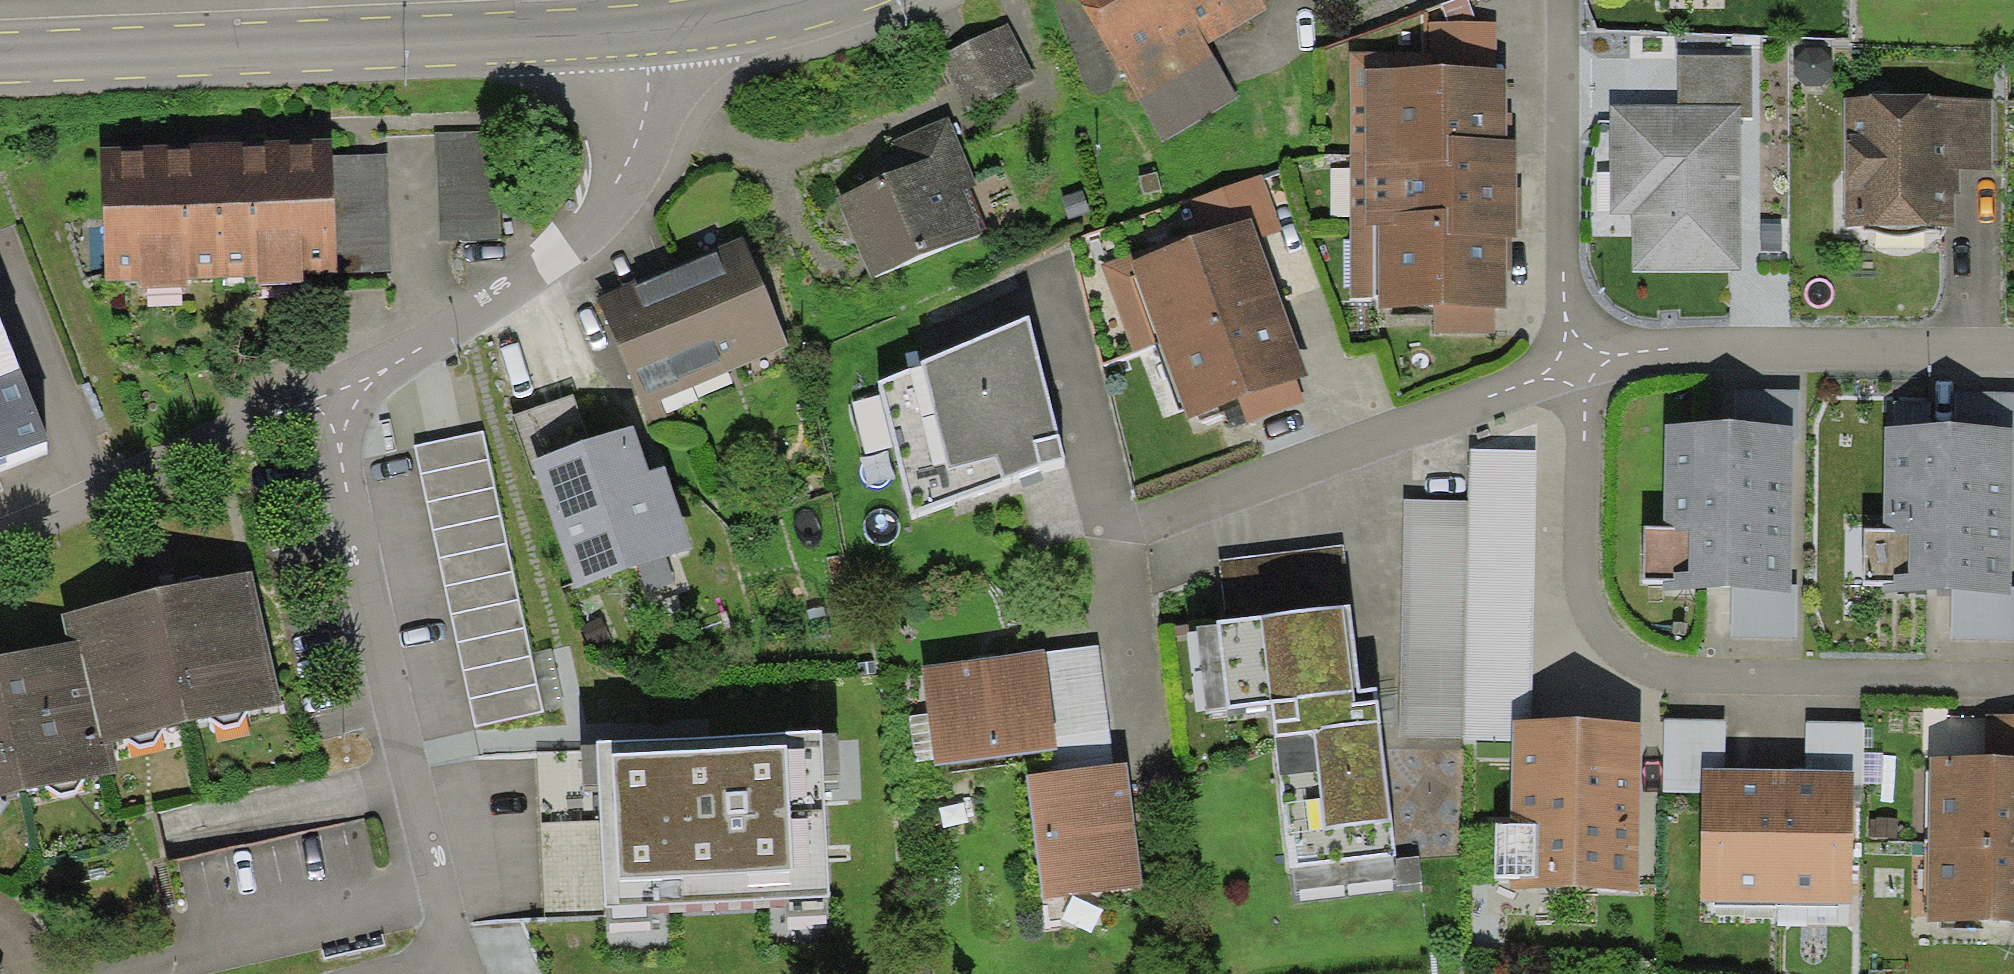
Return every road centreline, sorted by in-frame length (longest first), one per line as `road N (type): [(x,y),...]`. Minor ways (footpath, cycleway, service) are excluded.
road 1 (residential): [(1567,377),(1567,558),(1592,634),(1666,677),(2013,677)]
road 2 (tertiary): [(0,59),(650,25)]
road 3 (residential): [(342,394),(326,448),(465,973)]
road 4 (residential): [(650,25),(615,165),(557,252),(342,394)]
road 5 (residential): [(1141,522),(1567,377)]
road 6 (residential): [(2013,355),(1644,352),(1567,377)]
road 7 (residential): [(1556,0),(1555,293),(1567,377)]
road 8 (residential): [(342,394),(0,542)]
road 9 (tertiary): [(650,25),(710,23),(805,0)]

